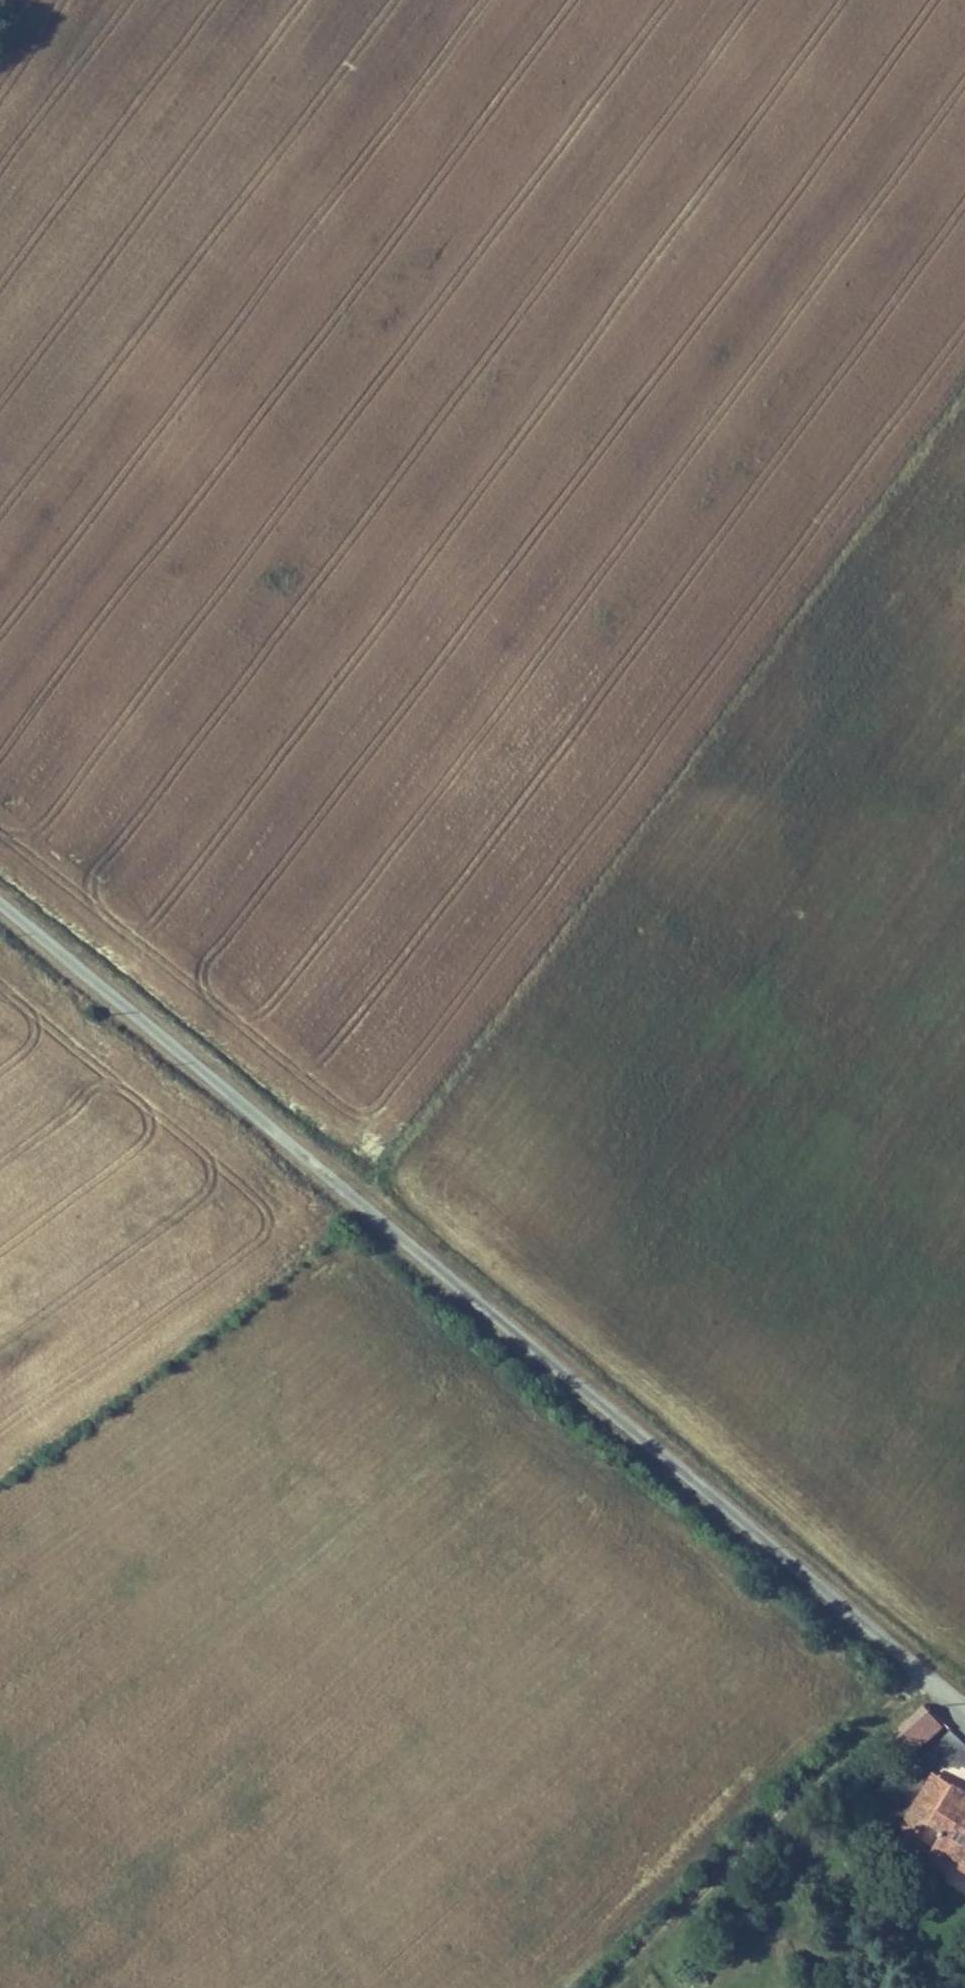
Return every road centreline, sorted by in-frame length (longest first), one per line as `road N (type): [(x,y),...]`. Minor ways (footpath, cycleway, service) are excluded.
road 1 (unclassified): [(964,1709),(0,904)]
road 2 (track): [(593,1987),(931,1680)]

